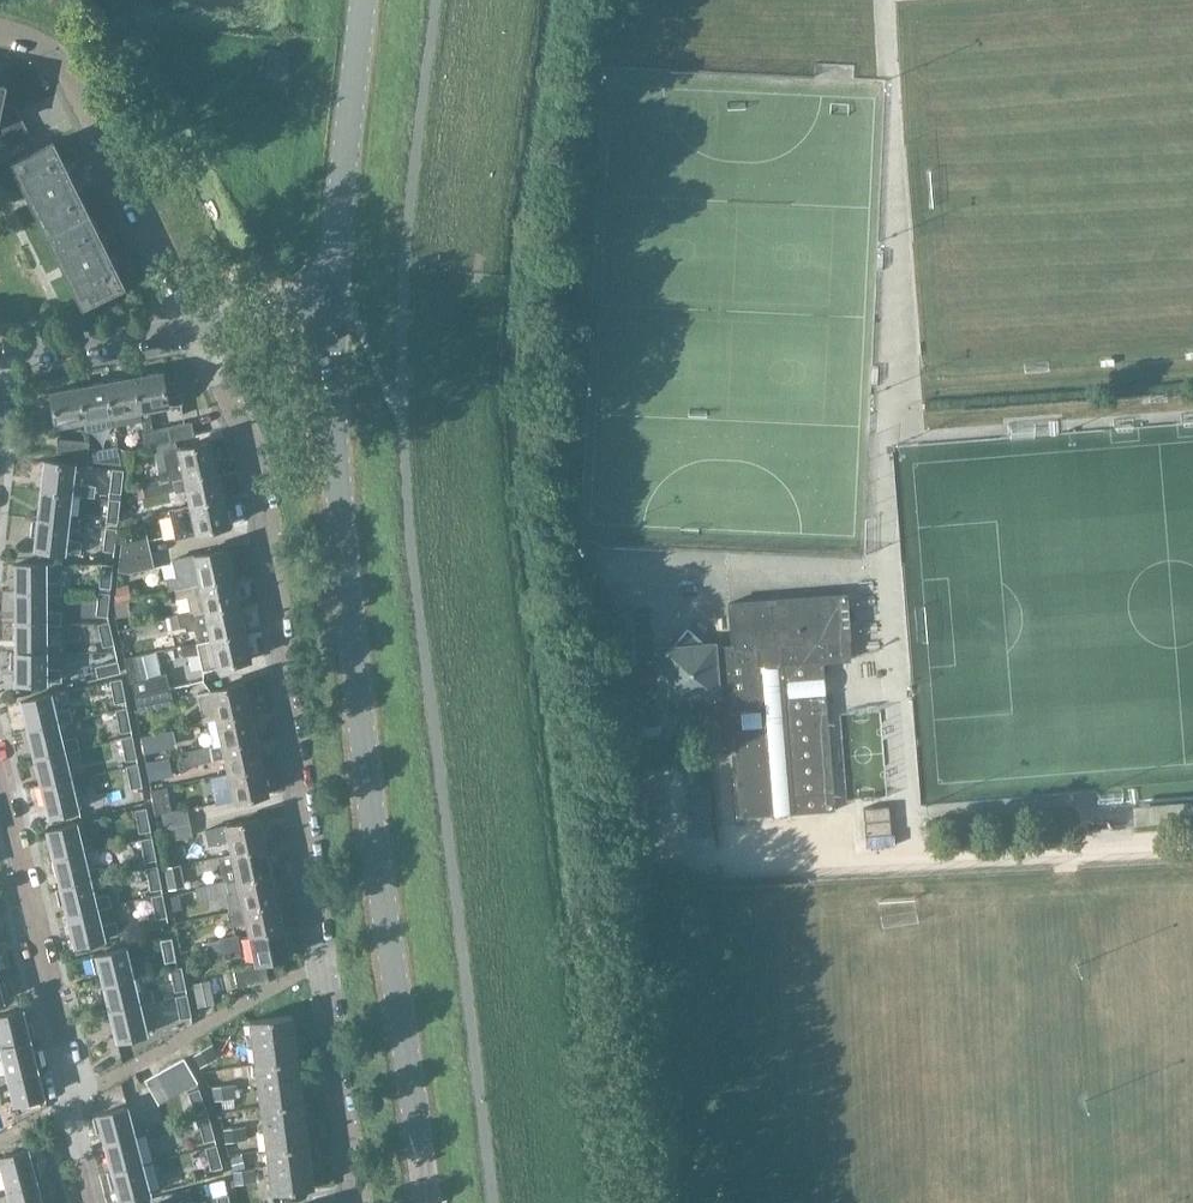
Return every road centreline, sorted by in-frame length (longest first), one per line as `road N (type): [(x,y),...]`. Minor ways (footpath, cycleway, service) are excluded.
road 1 (tertiary): [(426,1202),(350,625),(330,295)]
road 2 (residential): [(189,329),(249,452),(339,1202)]
road 3 (residential): [(87,1202),(0,796)]
road 4 (residential): [(0,35),(41,49),(64,67),(189,329)]
road 5 (tertiary): [(330,295),(362,0)]
road 6 (tertiary): [(4,352),(189,329)]
road 7 (tertiary): [(189,329),(330,295)]

